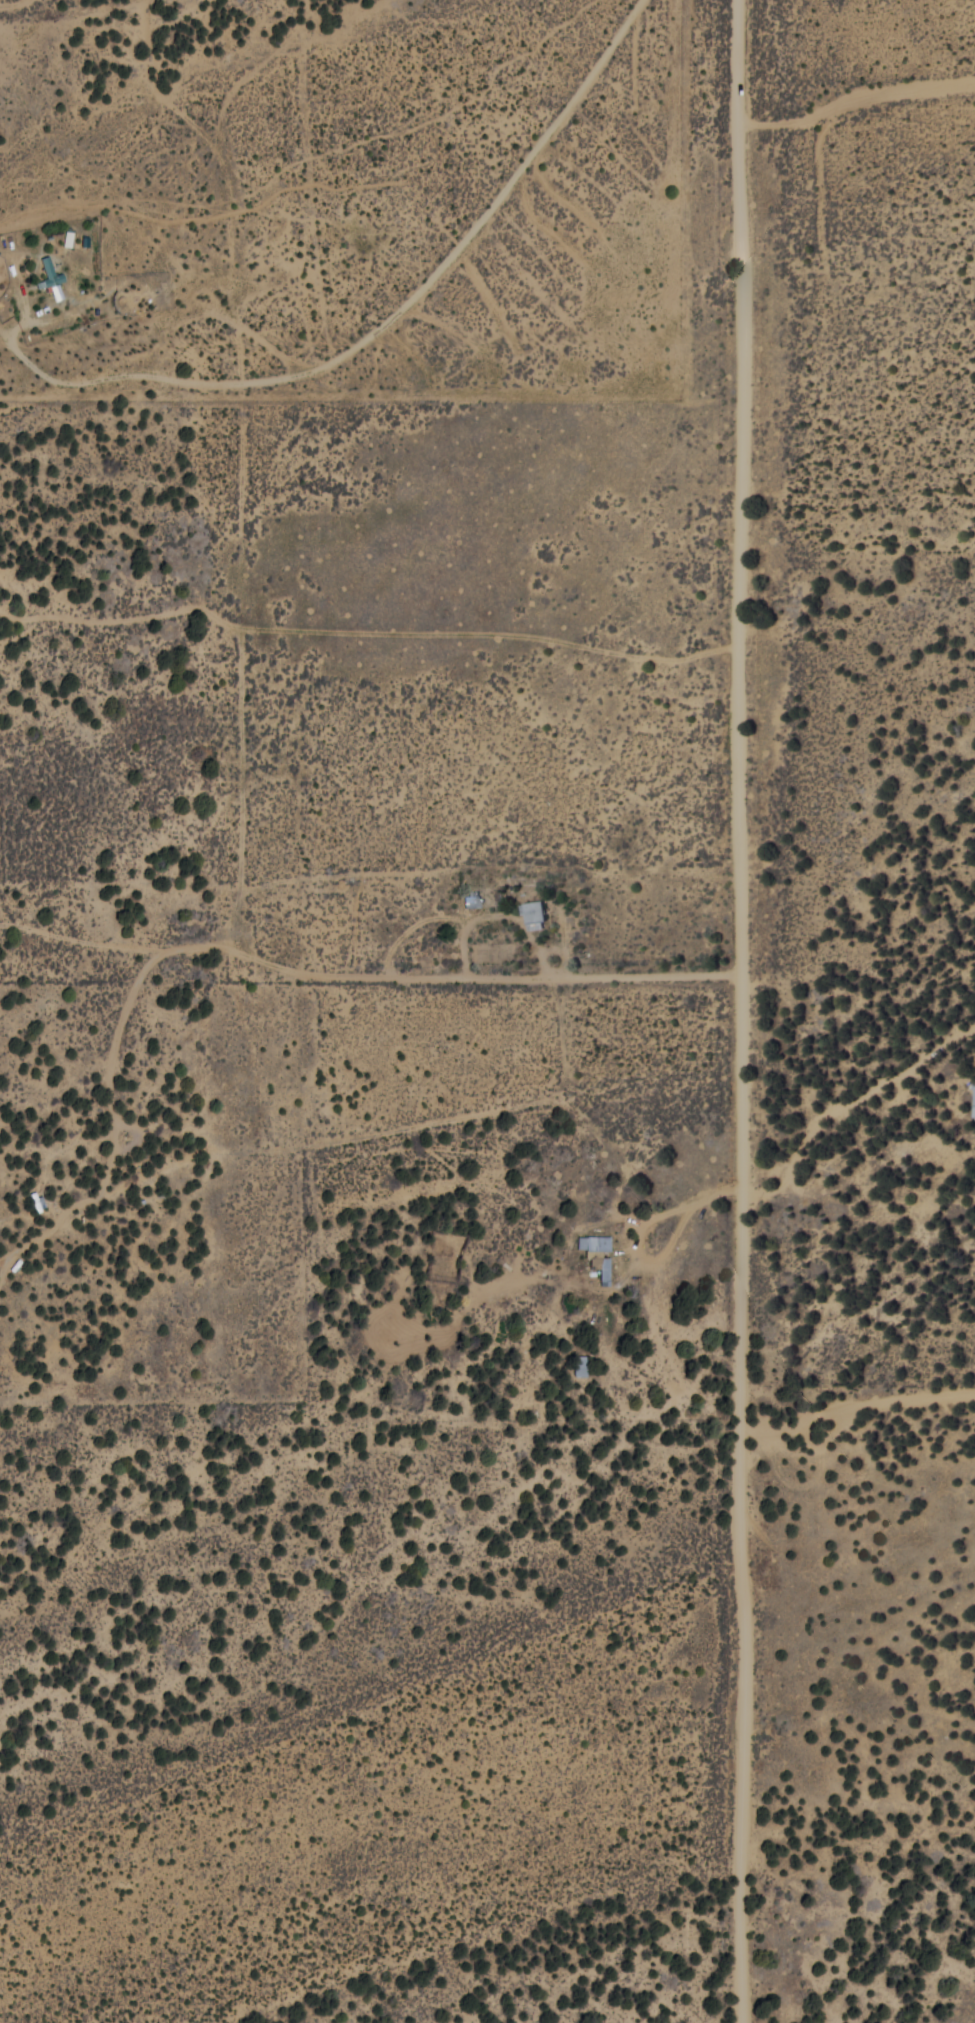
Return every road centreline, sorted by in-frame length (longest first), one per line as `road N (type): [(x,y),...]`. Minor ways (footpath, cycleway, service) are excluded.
road 1 (residential): [(768,2022),(773,1358),(737,0)]
road 2 (residential): [(745,287),(354,482),(66,637),(0,688)]
road 3 (residential): [(773,1358),(974,1355)]

